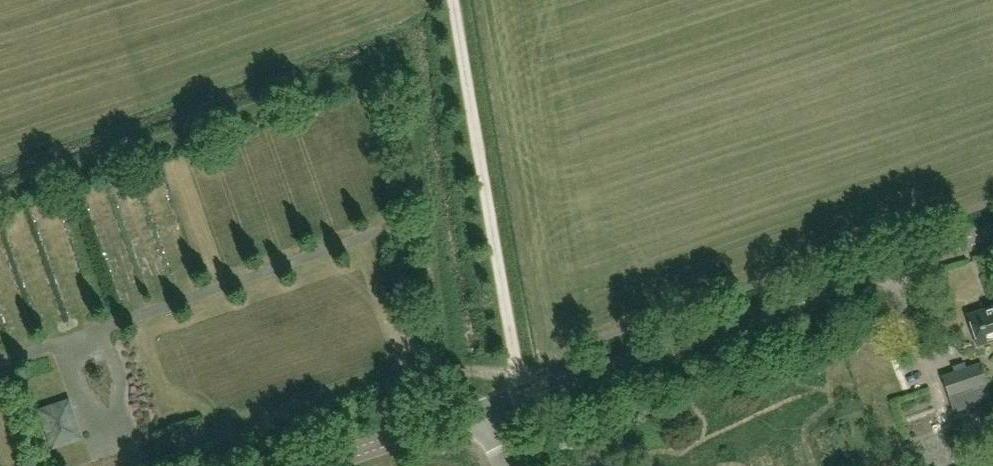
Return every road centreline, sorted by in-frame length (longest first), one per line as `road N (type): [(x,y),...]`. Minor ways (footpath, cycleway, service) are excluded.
road 1 (tertiary): [(476,413),(992,232)]
road 2 (track): [(521,394),(457,0)]
road 3 (tertiary): [(326,465),(476,413)]

